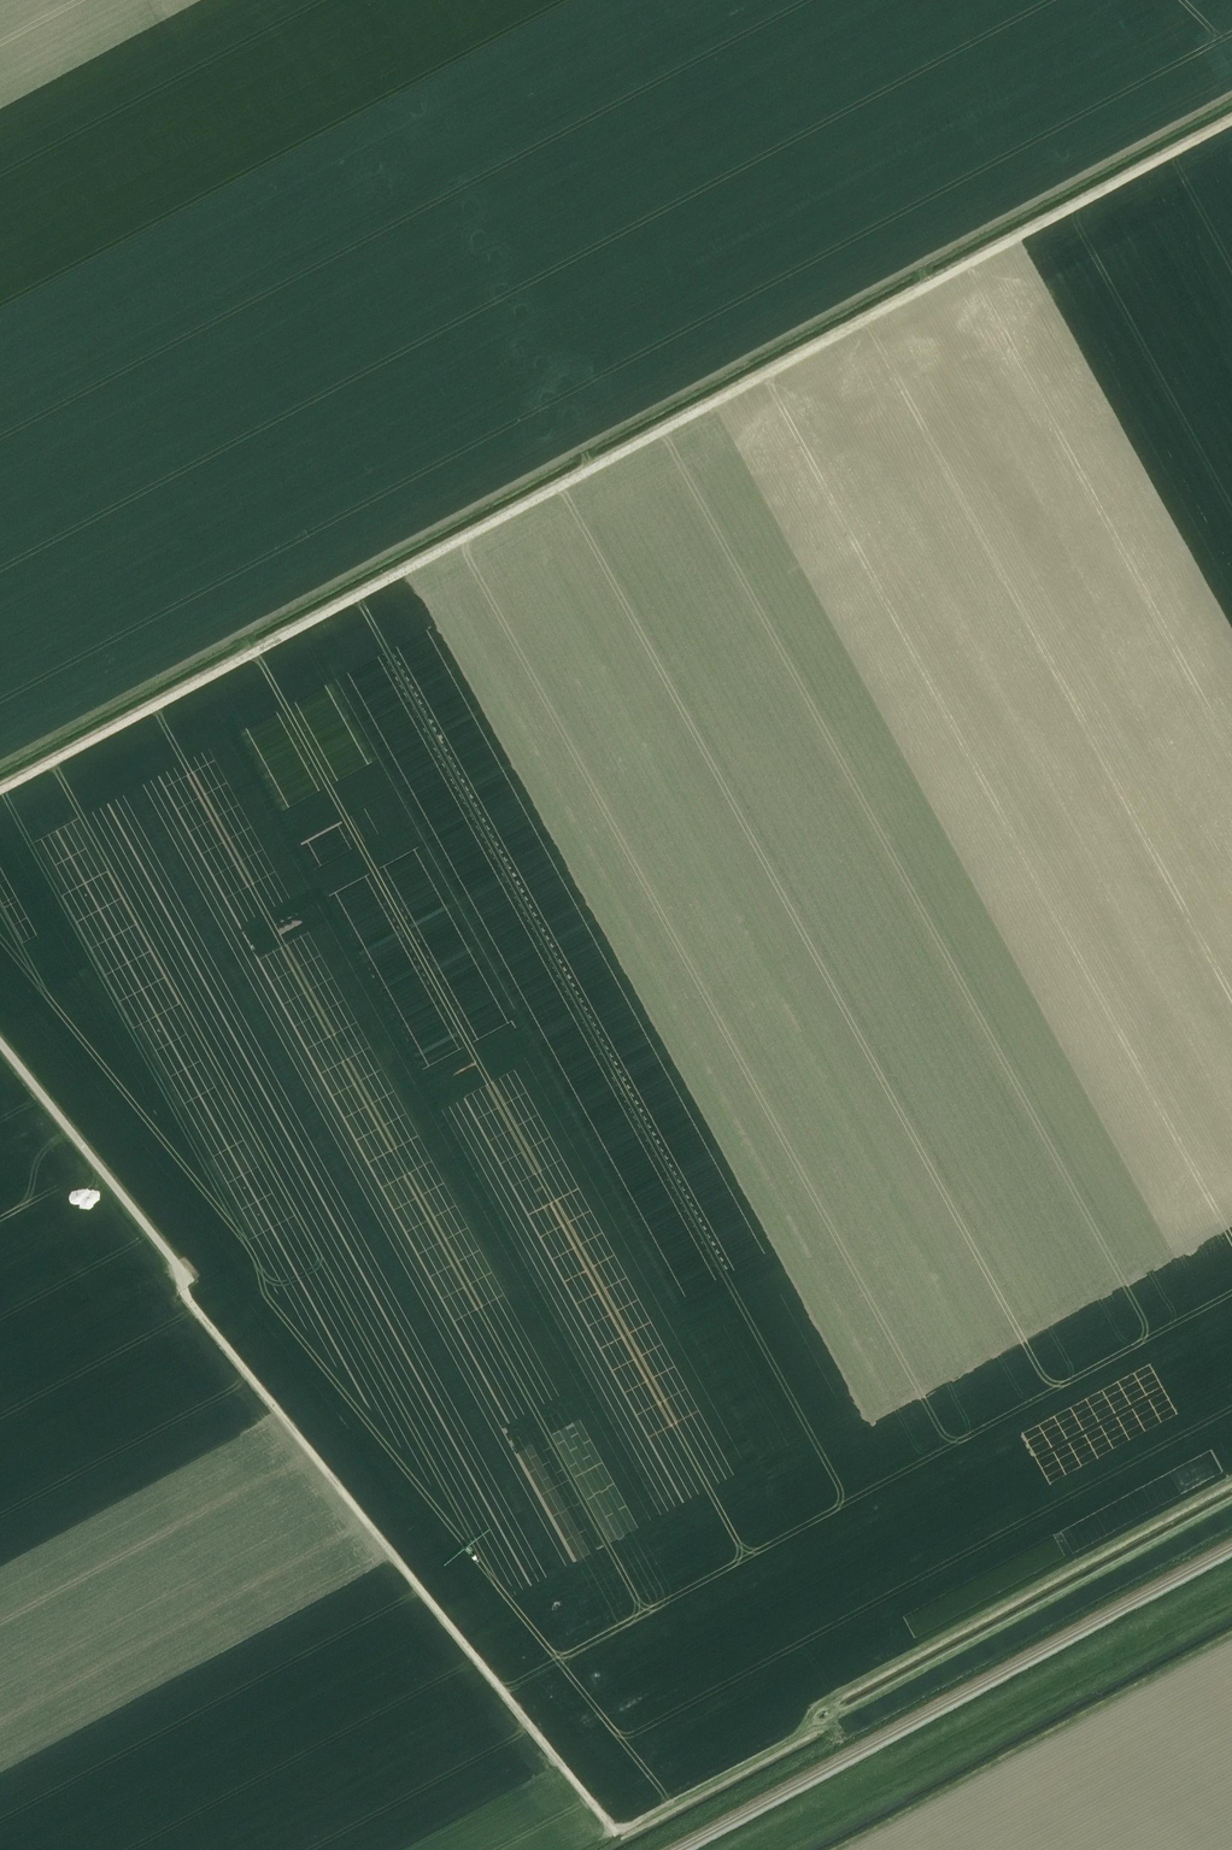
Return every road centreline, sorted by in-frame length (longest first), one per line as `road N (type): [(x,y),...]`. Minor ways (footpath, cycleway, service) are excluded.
road 1 (unclassified): [(617,1831),(185,1291),(178,1265),(0,1042)]

